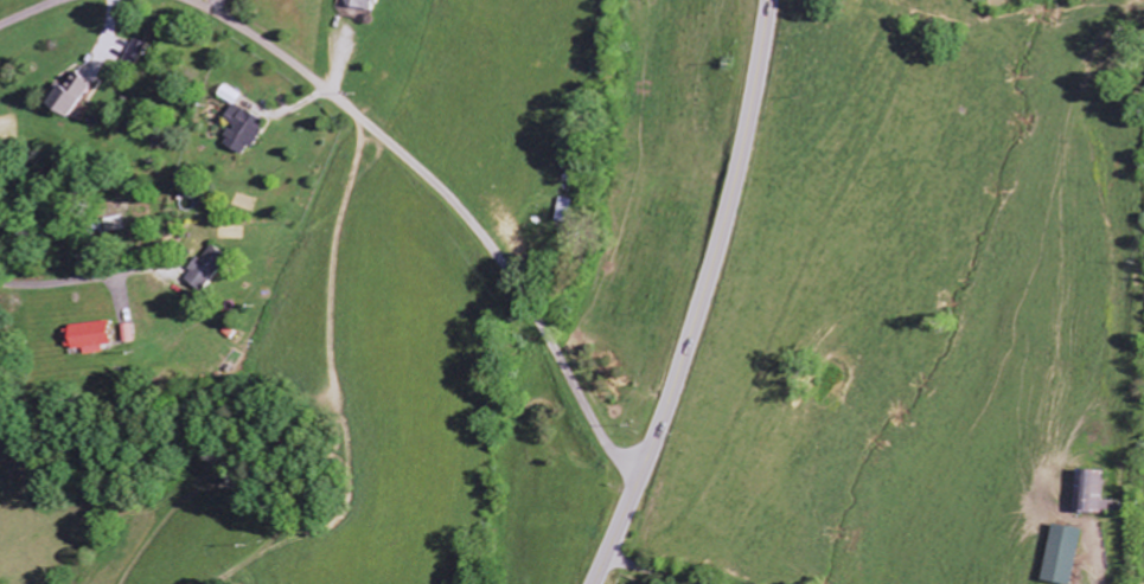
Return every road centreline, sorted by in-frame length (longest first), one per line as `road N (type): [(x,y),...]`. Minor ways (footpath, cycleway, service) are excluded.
road 1 (residential): [(644,470),(597,432),(513,284),(434,186),(307,75),(183,0)]
road 2 (primary): [(594,583),(644,470),(711,267),(768,0)]

